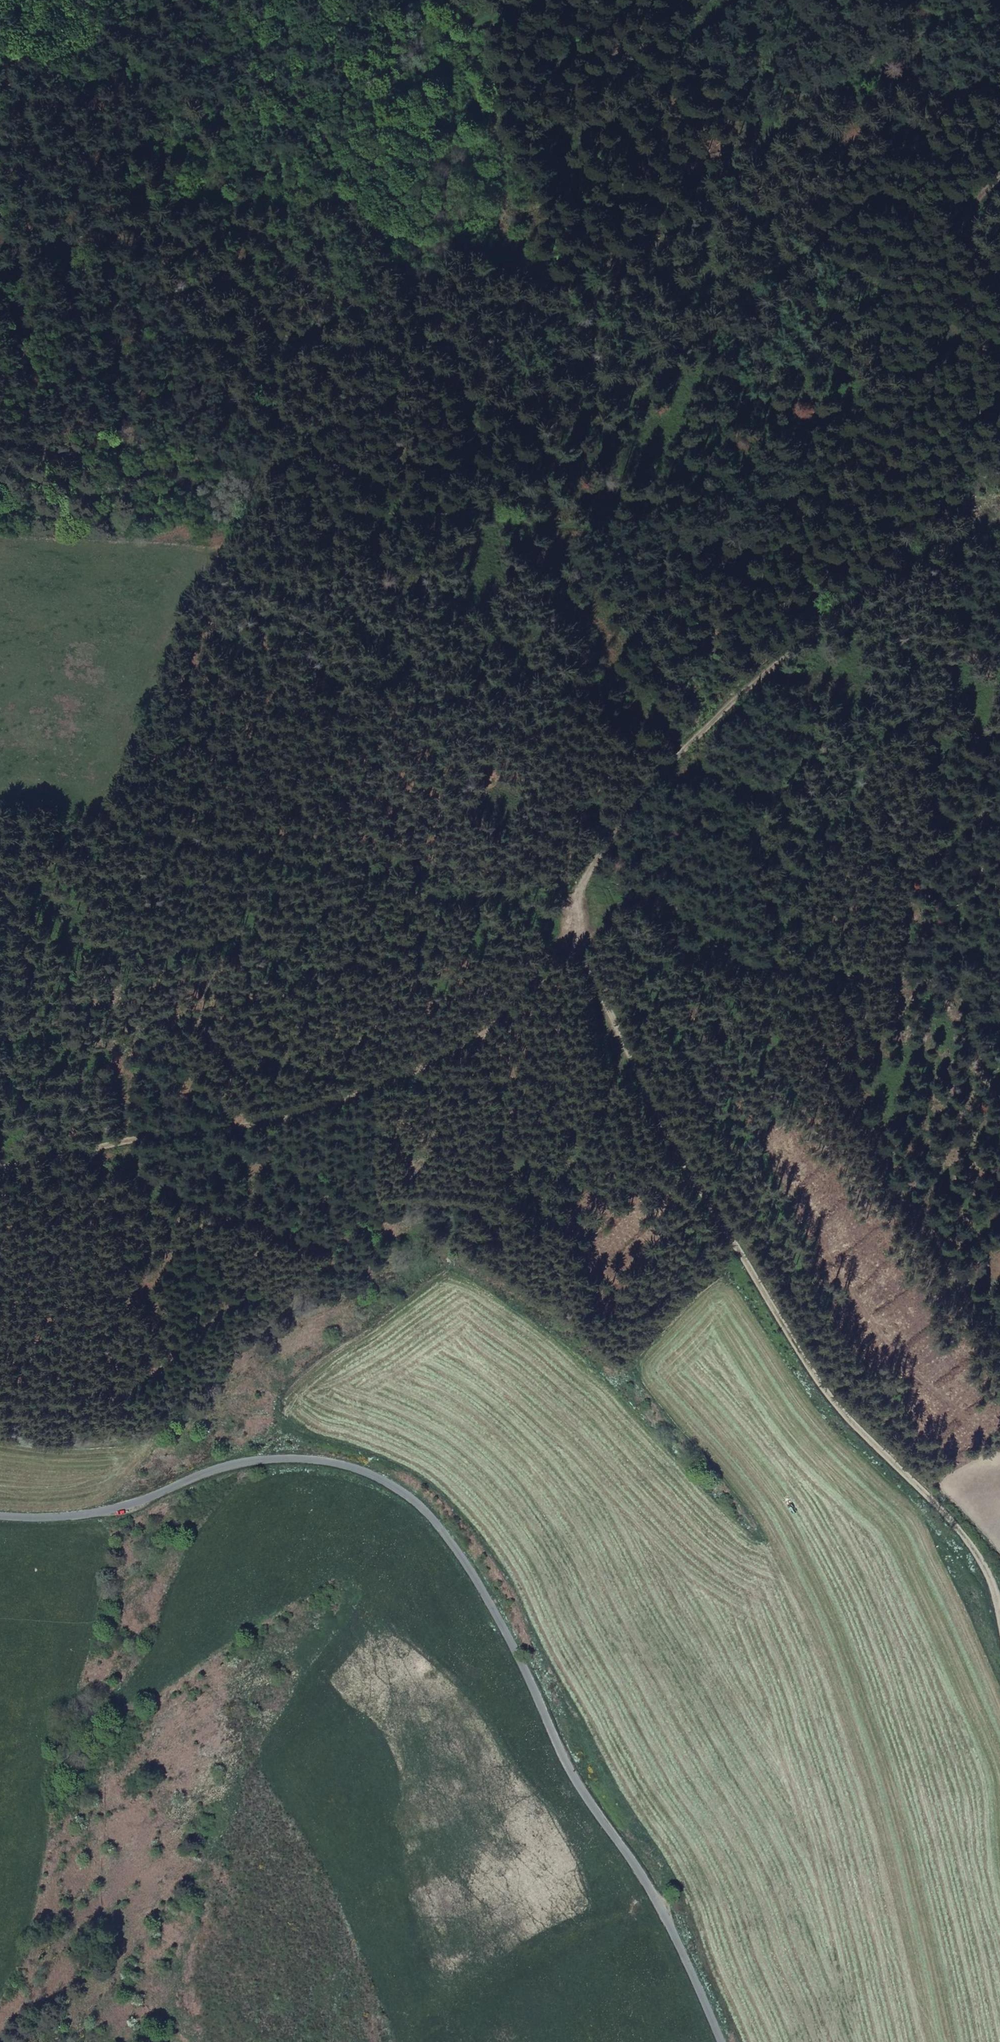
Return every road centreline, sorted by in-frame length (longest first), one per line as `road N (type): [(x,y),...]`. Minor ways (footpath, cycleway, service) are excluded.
road 1 (track): [(999,517),(843,611),(686,741),(615,833),(587,878),(580,909),(494,1016),(439,1058),(345,1101),(201,1141),(63,1152),(0,1167)]
road 2 (unclassified): [(0,1513),(132,1505),(205,1472),(329,1459),(377,1476),(420,1506),(502,1627),(538,1698),(547,1738),(594,1813),(654,1885),(724,2041)]
road 3 (track): [(580,909),(595,974),(681,1160),(808,1370),(986,1560),(999,1616)]

